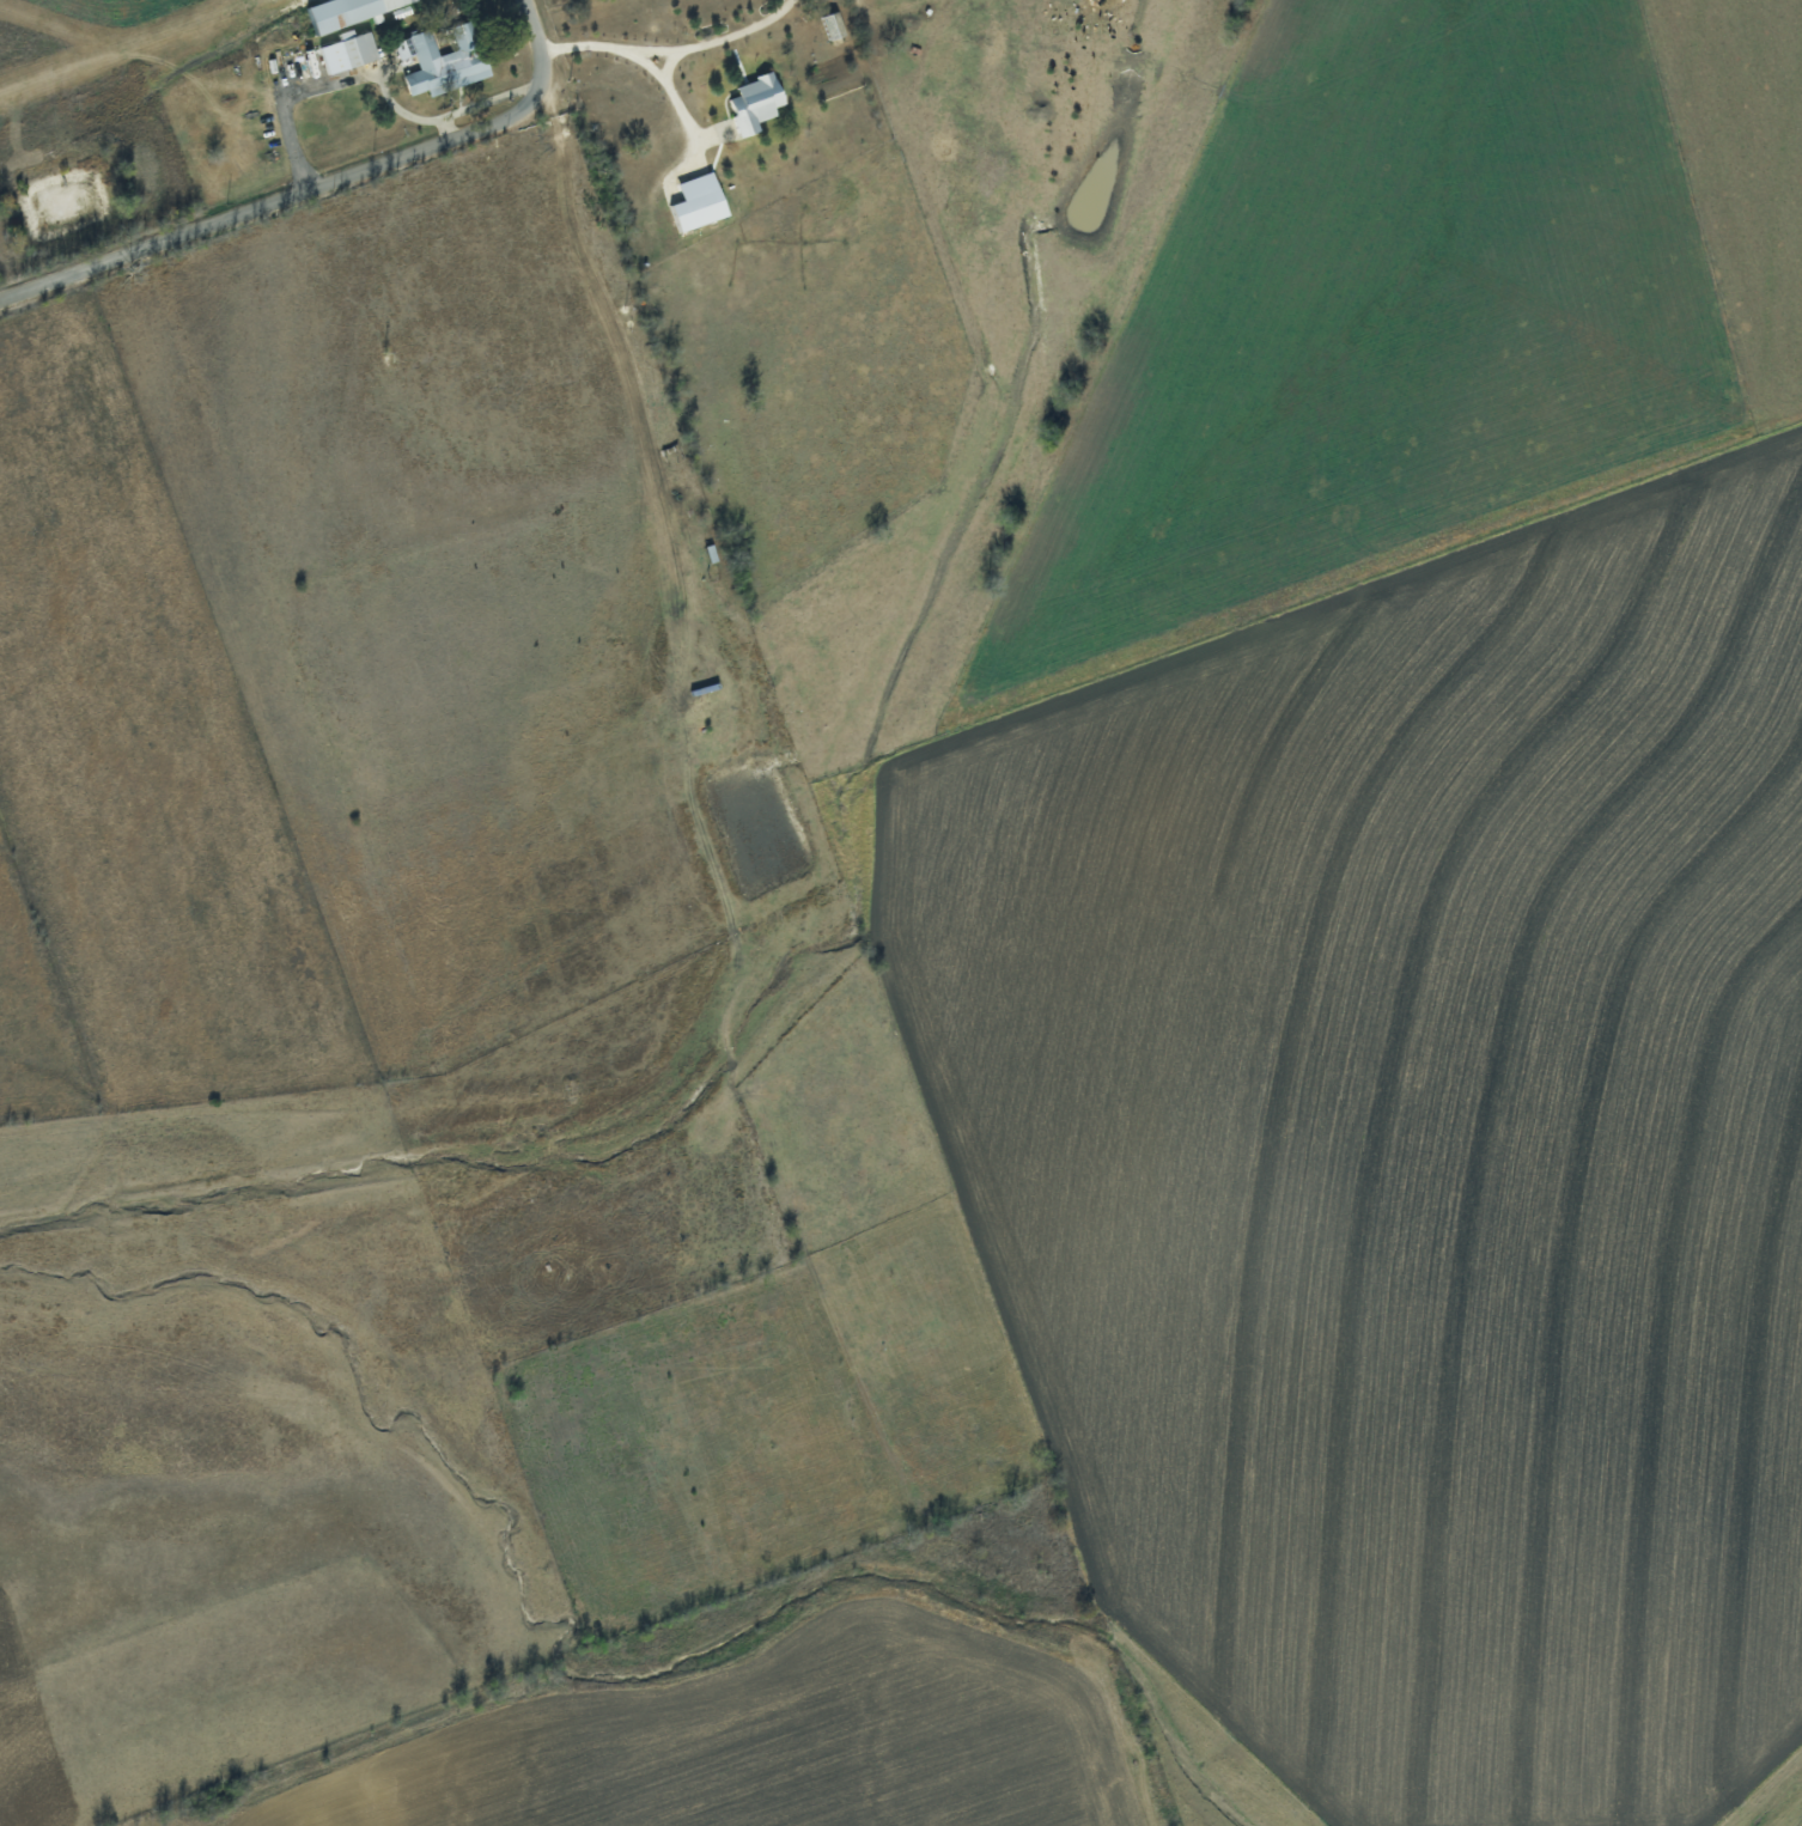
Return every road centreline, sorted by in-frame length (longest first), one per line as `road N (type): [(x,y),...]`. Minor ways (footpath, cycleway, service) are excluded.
road 1 (tertiary): [(520,0),(543,72),(525,112),(0,302)]

